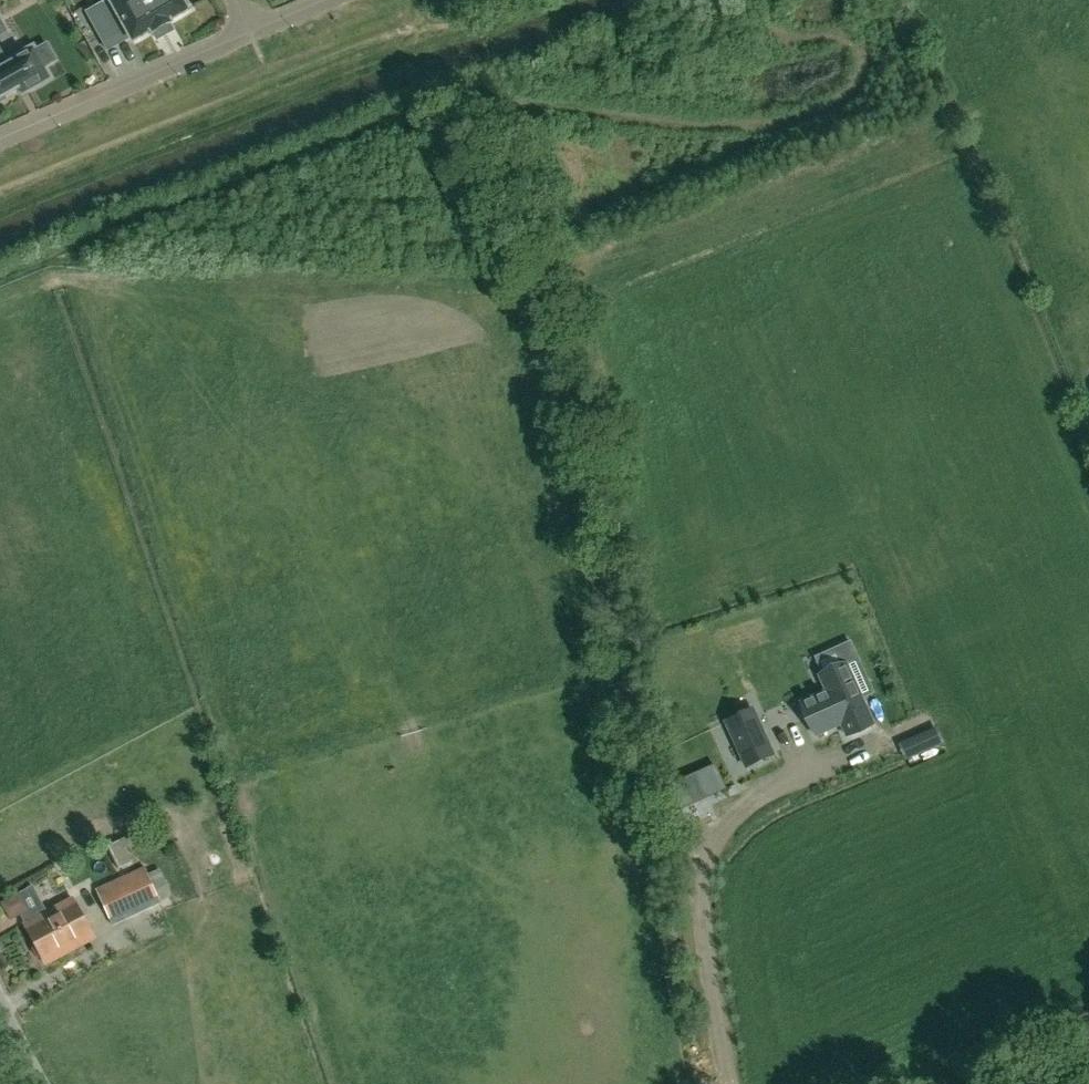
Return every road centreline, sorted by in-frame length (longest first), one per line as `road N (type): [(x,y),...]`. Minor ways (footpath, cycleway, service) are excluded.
road 1 (residential): [(0,140),(250,32)]

